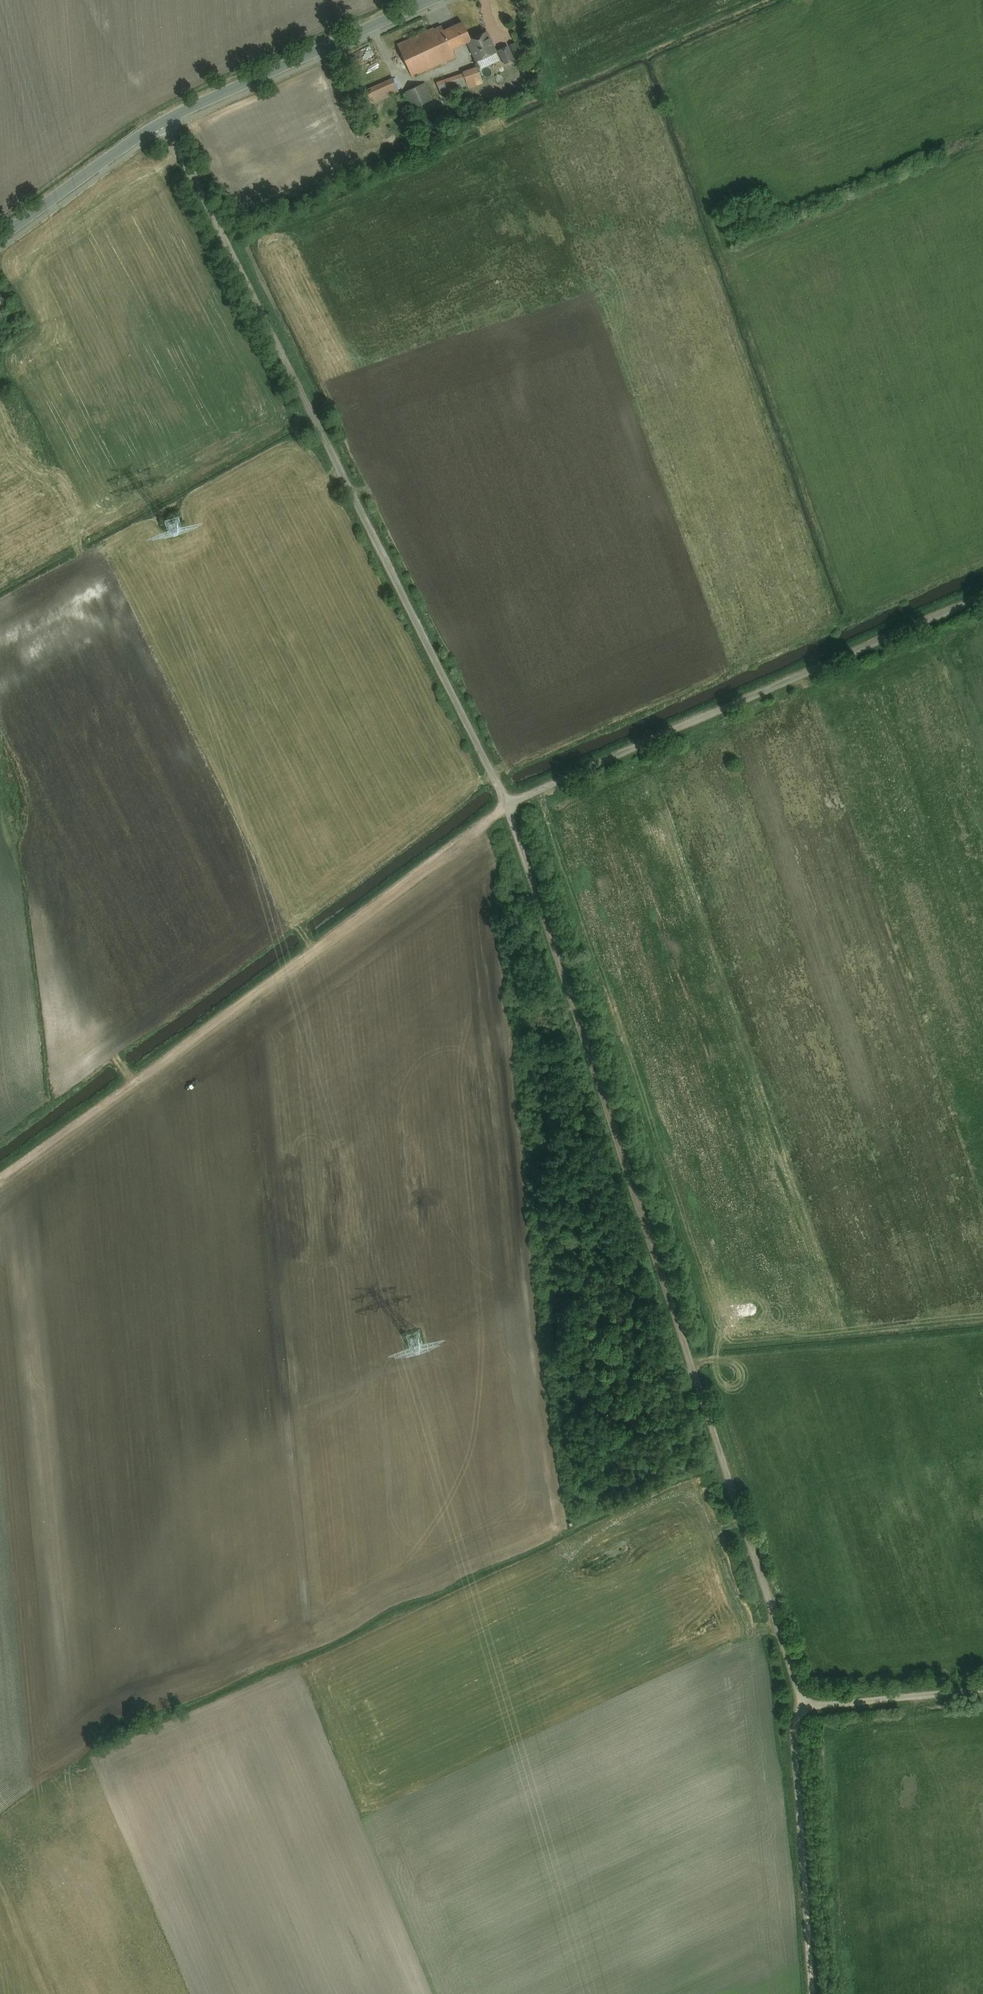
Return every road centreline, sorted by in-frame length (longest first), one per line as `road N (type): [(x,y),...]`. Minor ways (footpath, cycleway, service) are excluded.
road 1 (track): [(511,805),(732,1477),(799,1713)]
road 2 (track): [(511,805),(982,596)]
road 3 (tertiary): [(0,238),(176,115),(431,0)]
road 4 (track): [(744,1521),(722,1523),(696,1496),(669,1496),(323,1658)]
road 5 (track): [(814,1993),(791,1727),(799,1713),(982,1693)]
road 6 (track): [(161,1068),(511,805)]

